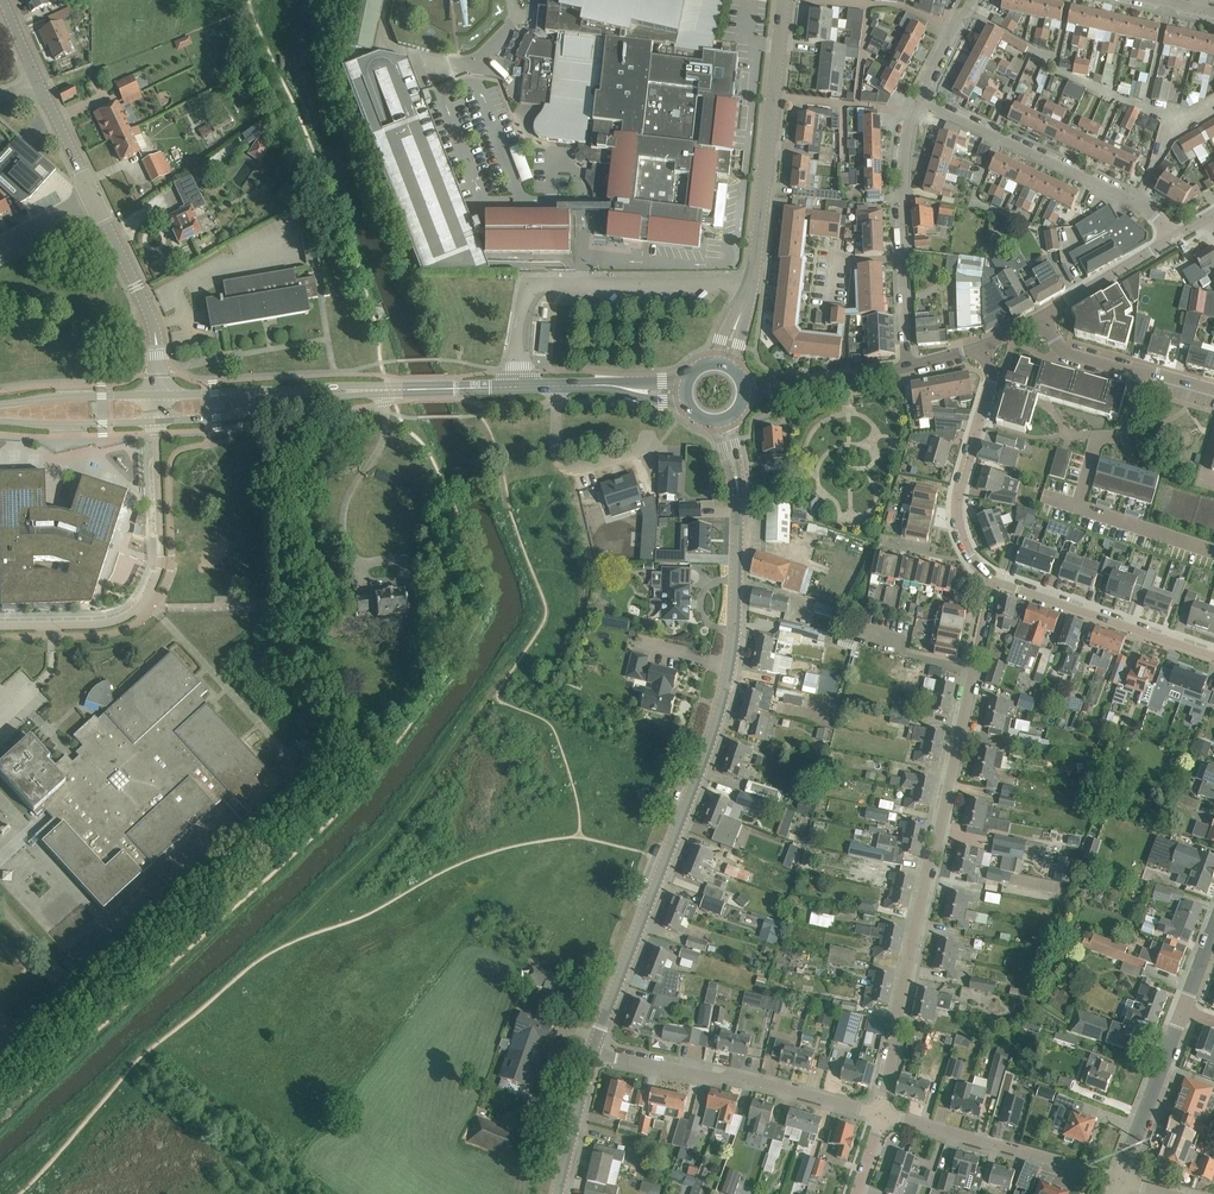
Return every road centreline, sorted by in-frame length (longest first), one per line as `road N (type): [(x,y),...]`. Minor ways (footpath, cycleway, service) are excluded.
road 1 (tertiary): [(596,1052),(726,688),(740,524),(724,421)]
road 2 (residential): [(878,1111),(984,618),(980,576)]
road 3 (unclassified): [(516,388),(523,305),(538,284),(753,285)]
road 4 (residential): [(1172,239),(1136,199),(921,99)]
road 5 (residential): [(878,1111),(596,1052)]
road 6 (tertiary): [(753,285),(787,0)]
road 7 (residential): [(908,367),(904,148),(921,99)]
road 8 (residential): [(1120,1181),(878,1111)]
road 9 (residential): [(980,576),(1213,656)]
road 10 (tertiary): [(158,421),(386,390)]
road 11 (tertiary): [(386,390),(158,395)]
road 12 (residential): [(975,564),(962,542),(958,505),(992,380),(981,347)]
road 13 (unclassified): [(158,395),(153,324),(94,198)]
road 14 (residential): [(685,451),(651,449),(567,470),(558,451),(557,385)]
road 15 (residential): [(1120,1181),(1183,1011)]
road 16 (tertiary): [(745,391),(908,367)]
road 17 (tertiary): [(158,395),(0,405)]
road 18 (tertiary): [(0,420),(158,421)]
road 19 (tertiary): [(1036,319),(1172,239)]
road 20 (tertiary): [(559,1193),(596,1052)]
road 21 (unclassified): [(94,198),(39,82)]
road 22 (tertiary): [(685,388),(557,385)]
road 23 (residential): [(1138,374),(1055,345),(1036,319)]

